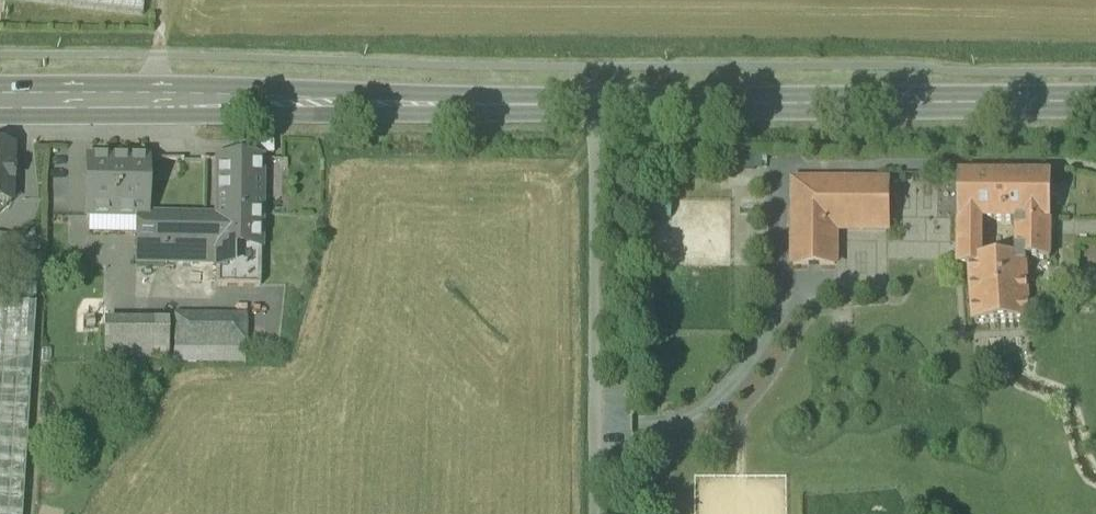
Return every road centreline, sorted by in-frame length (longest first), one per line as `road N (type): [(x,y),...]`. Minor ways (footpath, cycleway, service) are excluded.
road 1 (secondary): [(1095,102),(0,100)]

